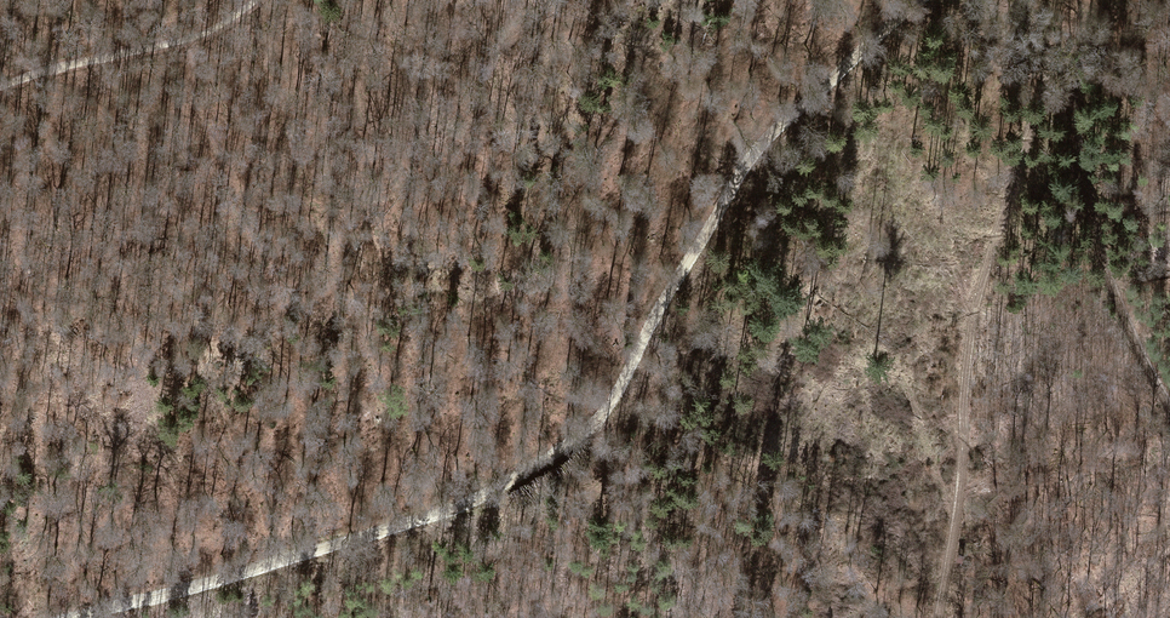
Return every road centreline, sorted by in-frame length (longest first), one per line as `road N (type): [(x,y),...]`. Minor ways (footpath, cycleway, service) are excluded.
road 1 (track): [(55,617),(483,506),(575,437),(634,365),(758,153),(803,101),(920,0)]
road 2 (track): [(1137,0),(1104,30),(1071,34),(1048,63),(985,271),(935,617)]
road 3 (track): [(1104,30),(1073,72),(1075,145),(1134,347),(1169,404)]
road 4 (track): [(260,0),(240,21),(189,42),(0,87)]

